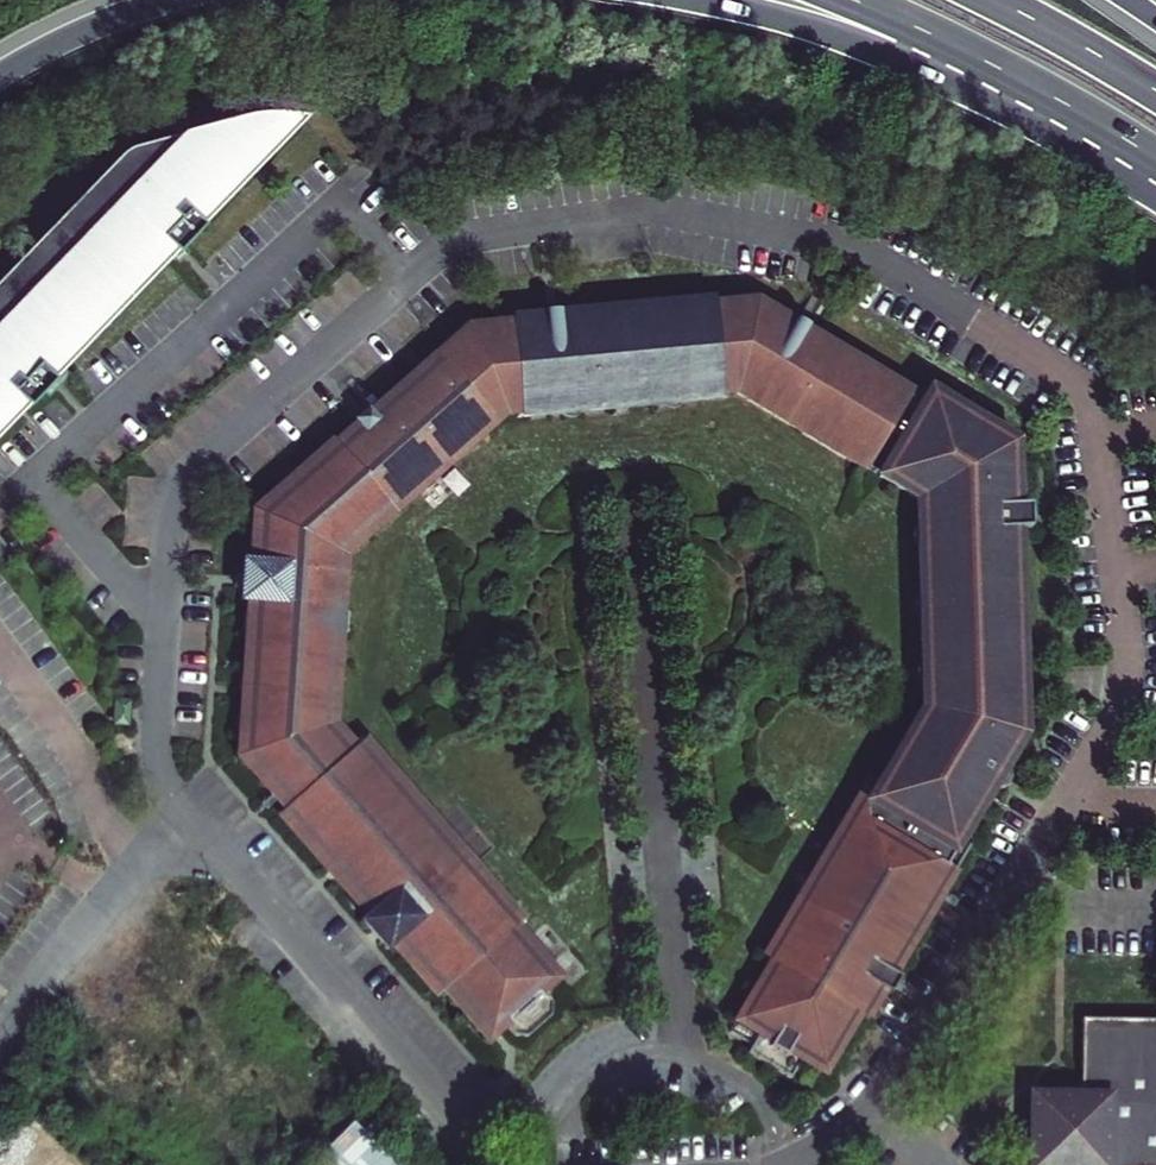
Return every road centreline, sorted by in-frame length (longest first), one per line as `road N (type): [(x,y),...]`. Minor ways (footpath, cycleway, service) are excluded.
road 1 (primary): [(698,0),(846,41),(1155,190)]
road 2 (trunk): [(854,0),(1031,84),(1155,159)]
road 3 (primary): [(0,75),(98,23),(167,0)]
road 4 (trunk): [(1155,89),(995,0)]

